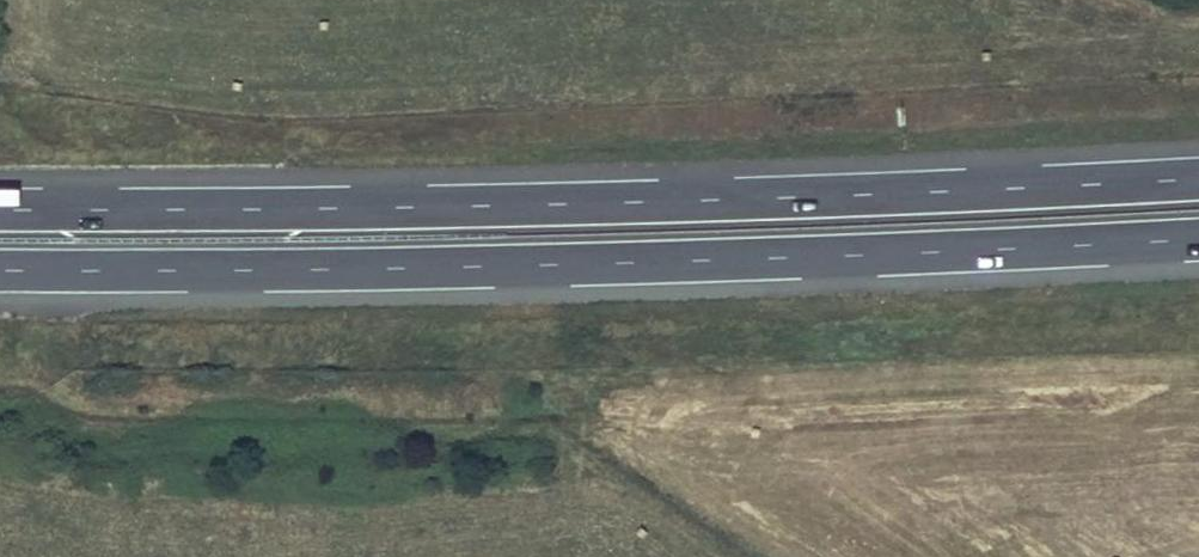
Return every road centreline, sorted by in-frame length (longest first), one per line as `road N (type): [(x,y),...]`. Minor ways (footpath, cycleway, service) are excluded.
road 1 (trunk): [(1198,175),(512,205),(0,209)]
road 2 (trunk): [(0,269),(509,265),(1198,239)]

